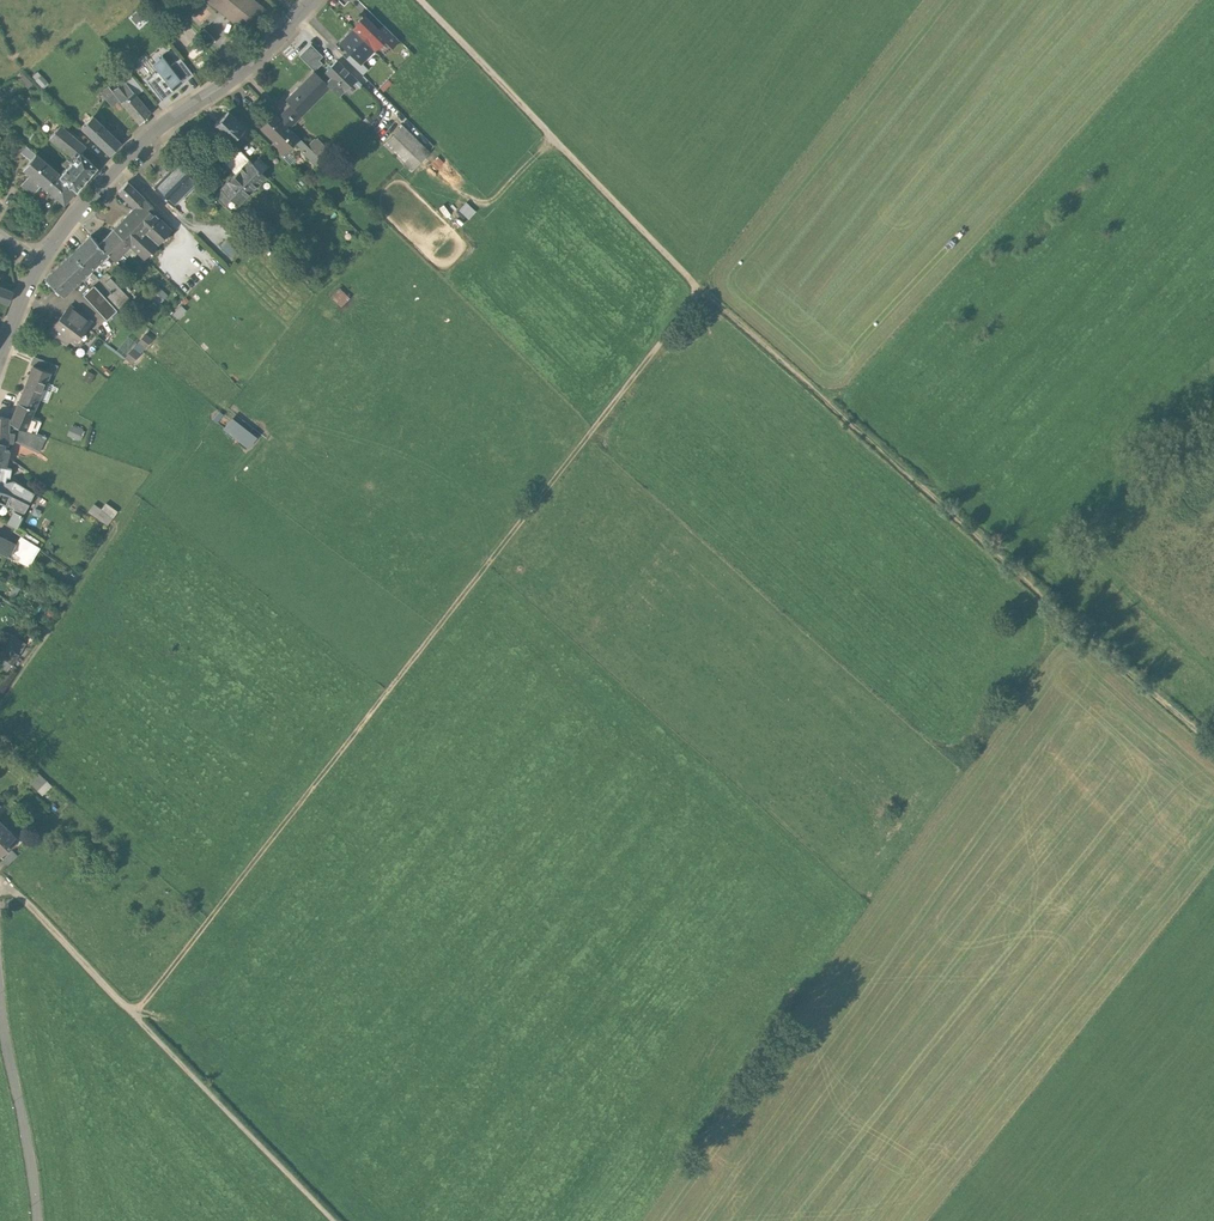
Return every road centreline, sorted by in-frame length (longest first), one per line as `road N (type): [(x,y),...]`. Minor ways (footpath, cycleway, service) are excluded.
road 1 (track): [(1213,738),(702,284),(419,0)]
road 2 (track): [(702,284),(129,1004)]
road 3 (track): [(0,885),(26,897),(339,1220)]
road 4 (tertiary): [(43,259),(156,128),(252,63),(311,0)]
road 5 (unclassified): [(40,1220),(0,966)]

